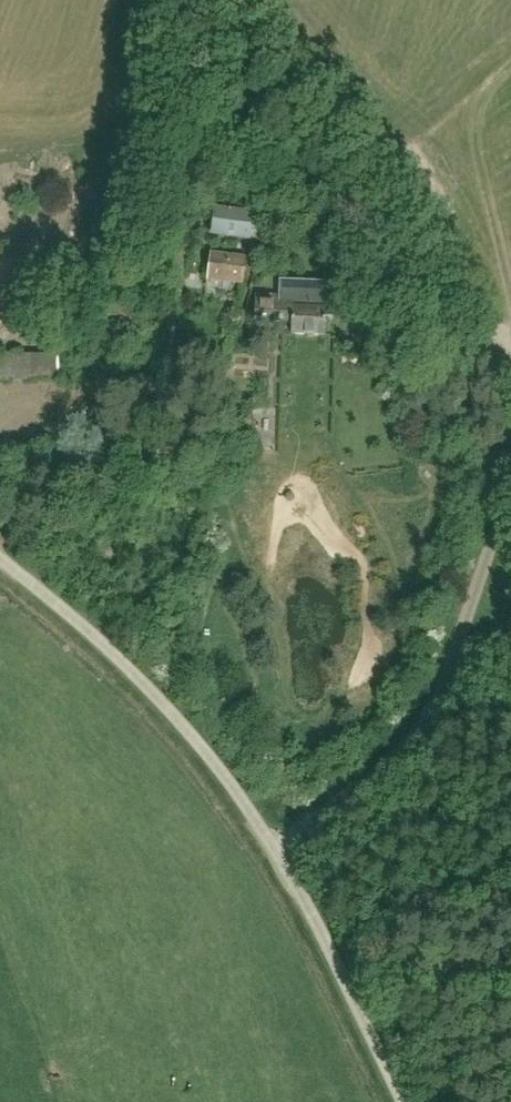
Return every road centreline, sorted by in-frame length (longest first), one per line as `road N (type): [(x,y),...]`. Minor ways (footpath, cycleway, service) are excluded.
road 1 (unclassified): [(403,1101),(303,897),(224,776),(97,639),(0,558)]
road 2 (track): [(510,486),(423,724),(274,851)]

